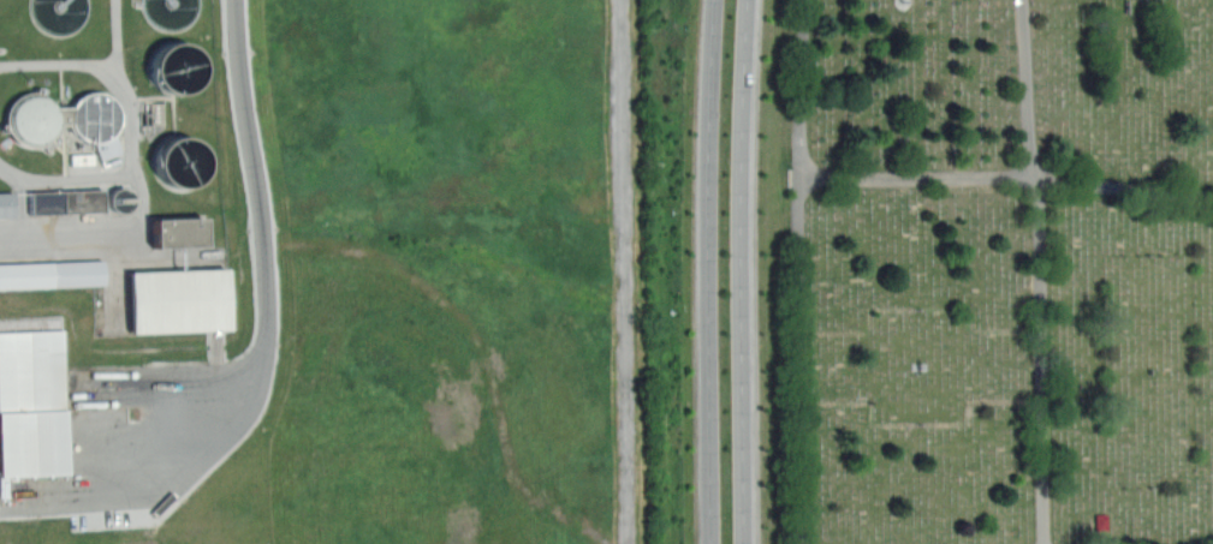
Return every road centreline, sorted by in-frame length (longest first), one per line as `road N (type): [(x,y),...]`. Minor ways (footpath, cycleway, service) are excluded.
road 1 (primary): [(743,543),(748,0)]
road 2 (primary): [(715,0),(710,543)]

